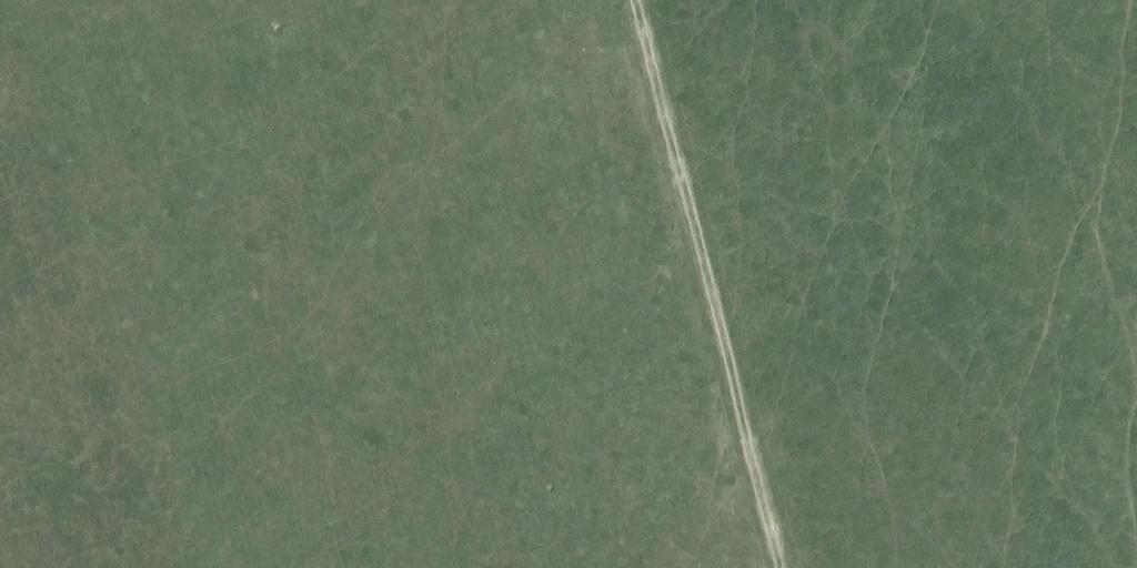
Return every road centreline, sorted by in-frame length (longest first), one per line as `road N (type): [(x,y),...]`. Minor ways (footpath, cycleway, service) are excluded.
road 1 (track): [(782,567),(637,0)]

